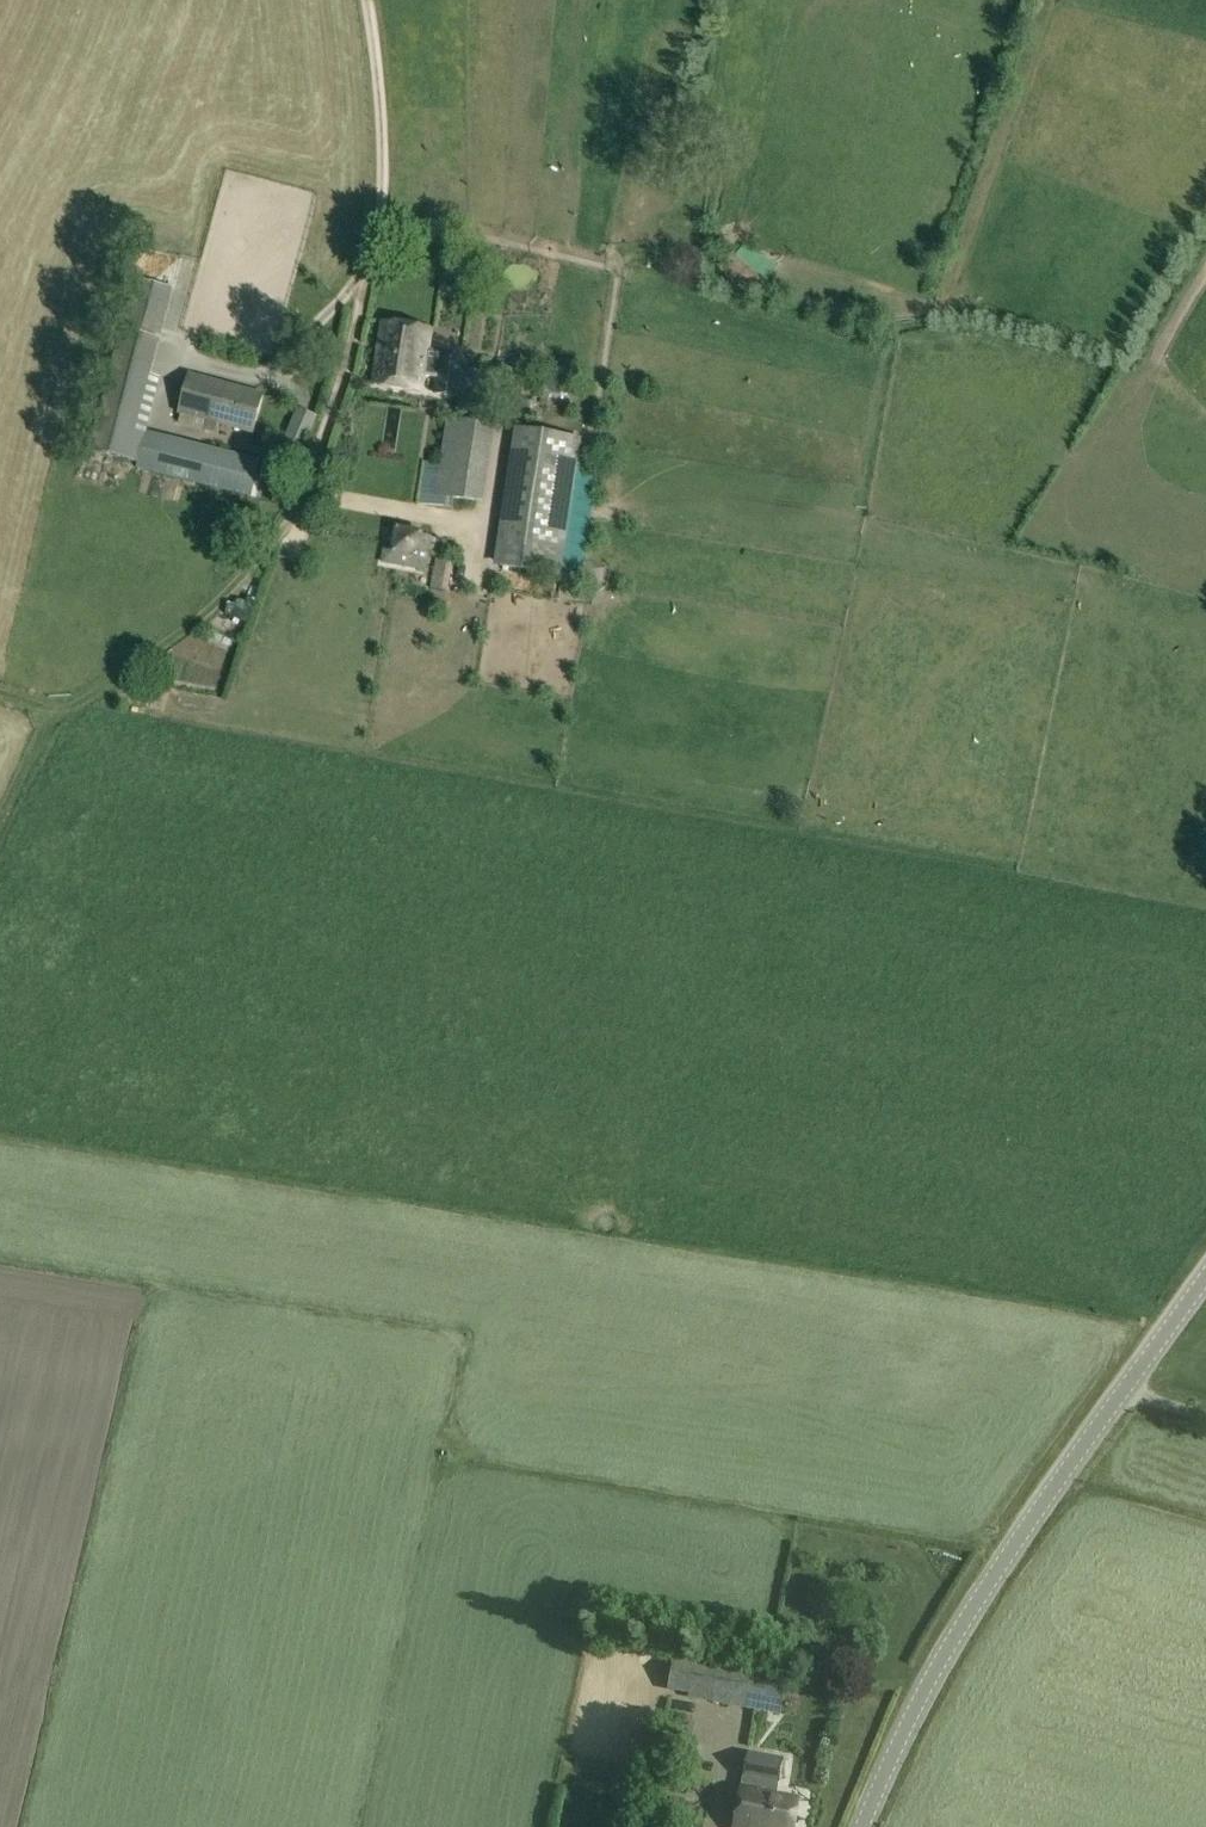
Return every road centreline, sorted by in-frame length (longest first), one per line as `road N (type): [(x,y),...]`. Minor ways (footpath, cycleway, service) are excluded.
road 1 (tertiary): [(864,1826),(943,1656),(1205,1276)]
road 2 (track): [(0,810),(23,762),(63,710),(165,644),(234,586),(304,485)]

